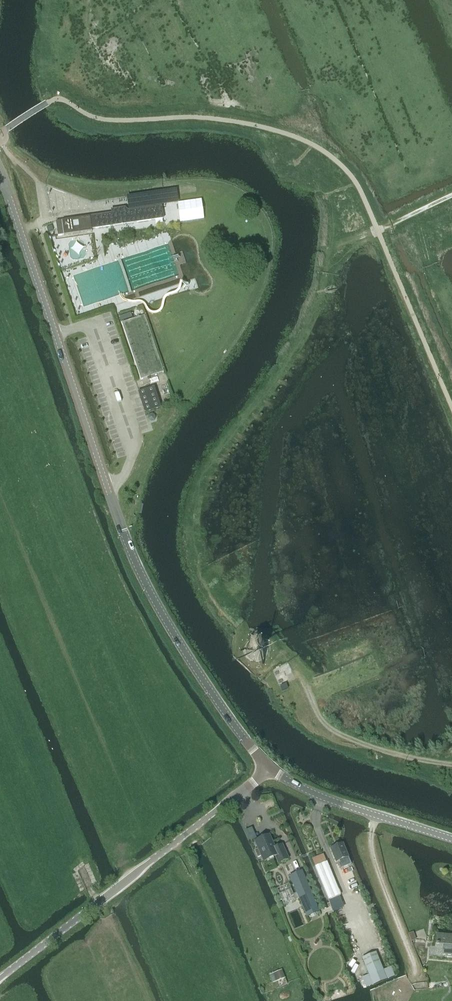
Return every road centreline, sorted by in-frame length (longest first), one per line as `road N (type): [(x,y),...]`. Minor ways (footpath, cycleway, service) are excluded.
road 1 (tertiary): [(270,770),(197,673),(145,583),(0,174)]
road 2 (tertiary): [(0,983),(270,770)]
road 3 (track): [(392,1000),(416,977),(374,860),(378,817)]
road 4 (tertiary): [(451,840),(270,770)]

